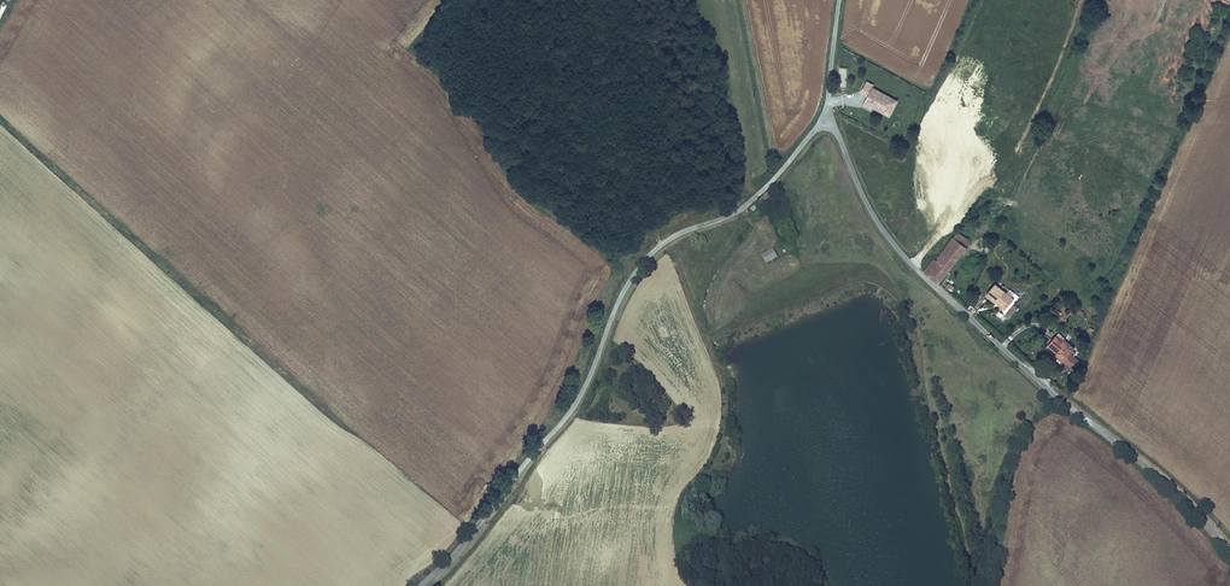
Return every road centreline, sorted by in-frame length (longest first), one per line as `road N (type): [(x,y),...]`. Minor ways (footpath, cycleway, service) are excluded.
road 1 (unclassified): [(421,585),(573,409),(636,272),(678,233),(739,211),(827,123),(878,223),(909,262),(1049,390),(1149,467),(1229,550)]

